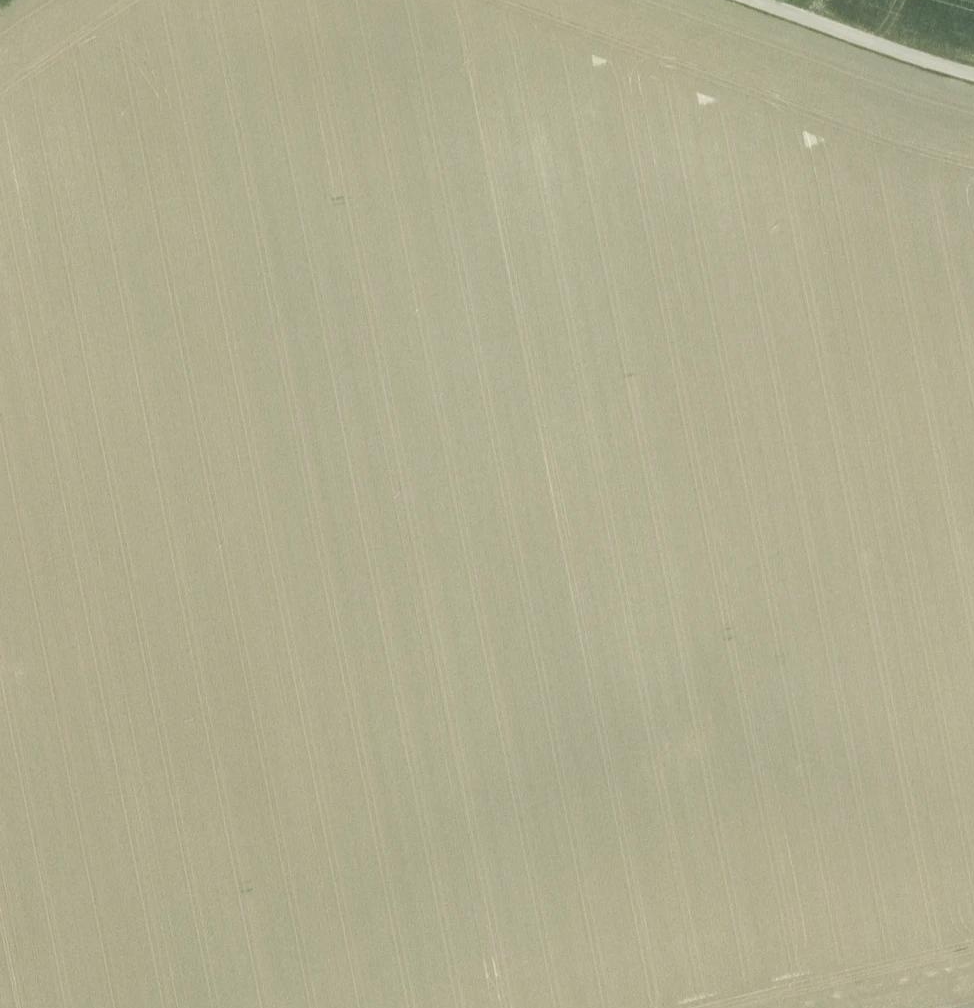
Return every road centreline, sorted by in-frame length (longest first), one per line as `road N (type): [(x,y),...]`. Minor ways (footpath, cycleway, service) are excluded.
road 1 (unclassified): [(973,77),(747,0)]

